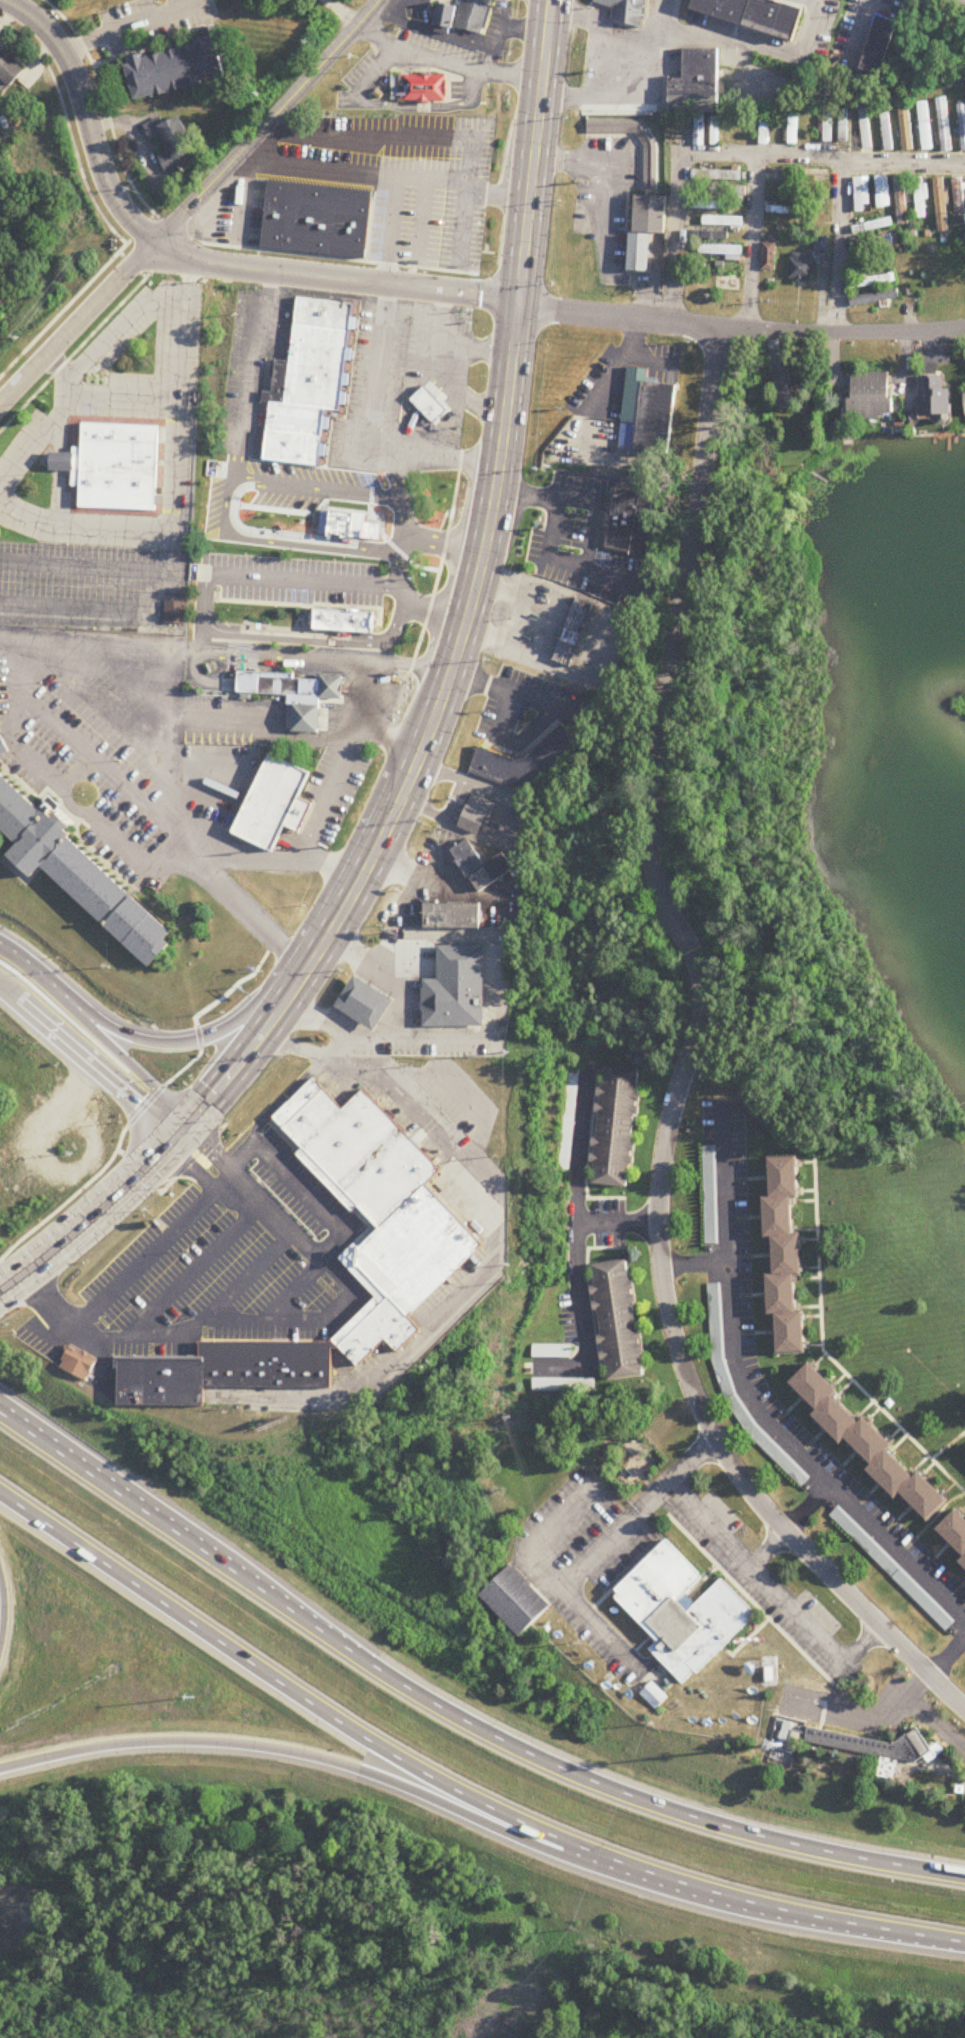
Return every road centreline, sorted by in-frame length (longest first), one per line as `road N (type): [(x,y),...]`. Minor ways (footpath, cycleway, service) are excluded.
road 1 (residential): [(964,1709),(760,1503),(703,1413),(667,1303),(662,1171),(702,996),(650,850),(718,329)]
road 2 (primary): [(519,304),(483,563),(451,671),(356,878),(259,1037),(188,1123),(88,1220),(0,1289)]
road 3 (motorway): [(964,1876),(791,1844),(642,1799),(528,1753),(381,1671),(0,1413)]
road 4 (motorway): [(0,1493),(406,1764),(529,1827),(666,1879),(797,1915),(964,1944)]
road 5 (motorway): [(0,1772),(139,1743),(282,1751),(666,1879)]
road 6 (residential): [(519,304),(748,331),(964,328)]
road 7 (residential): [(519,304),(206,262),(157,242)]
road 8 (residential): [(157,242),(378,0)]
road 9 (motorway): [(308,962),(229,1028),(182,1044),(123,1039),(34,982)]
road 10 (primary): [(551,0),(519,304)]
road 11 (residential): [(157,242),(126,214),(106,177),(65,54),(29,12),(3,0)]
road 12 (residential): [(680,155),(964,165)]
road 13 (motorway): [(0,973),(145,1106),(171,1141)]
road 14 (residential): [(0,406),(157,242)]
road 15 (motorway): [(188,1123),(34,982)]
road 16 (residential): [(748,331),(756,155)]
road 17 (residential): [(835,333),(843,161)]
road 18 (residential): [(672,324),(680,155)]

